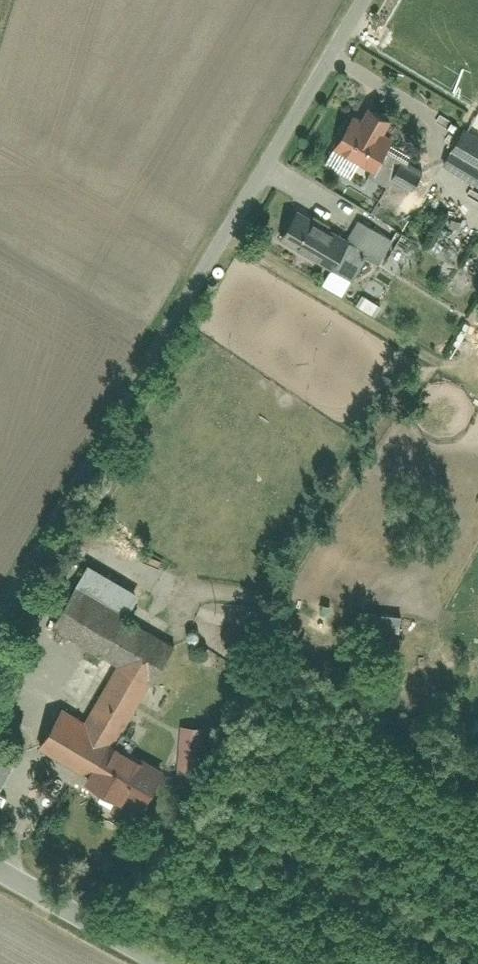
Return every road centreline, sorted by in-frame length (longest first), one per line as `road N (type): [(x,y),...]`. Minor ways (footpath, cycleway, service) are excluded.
road 1 (unclassified): [(362,0),(0,617)]
road 2 (residential): [(172,963),(0,866)]

